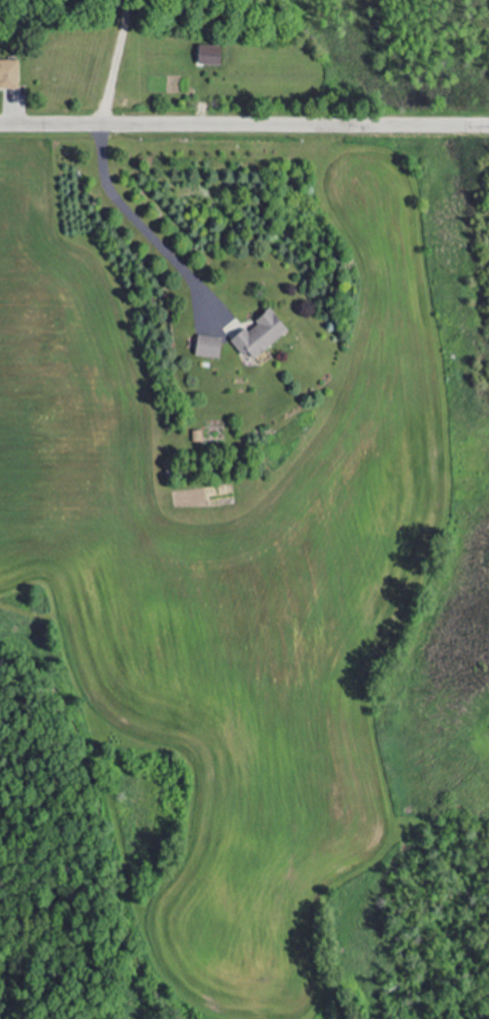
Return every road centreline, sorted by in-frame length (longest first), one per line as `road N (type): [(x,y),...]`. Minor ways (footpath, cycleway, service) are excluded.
road 1 (residential): [(488,126),(0,125)]

